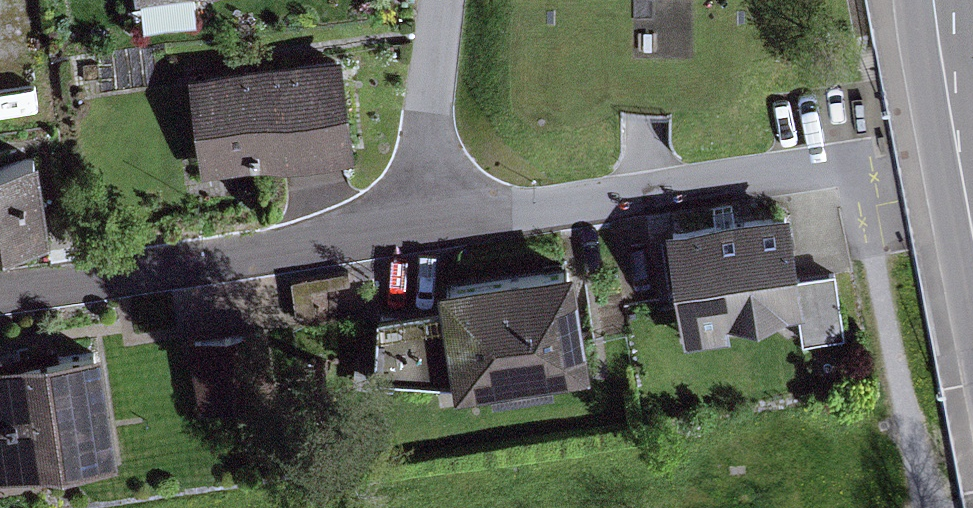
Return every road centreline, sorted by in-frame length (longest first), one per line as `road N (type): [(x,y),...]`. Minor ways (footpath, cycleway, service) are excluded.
road 1 (residential): [(0,291),(488,215)]
road 2 (residential): [(488,215),(872,160)]
road 3 (residential): [(441,0),(424,152),(447,192),(488,215)]
road 4 (secondary): [(972,226),(940,0)]

